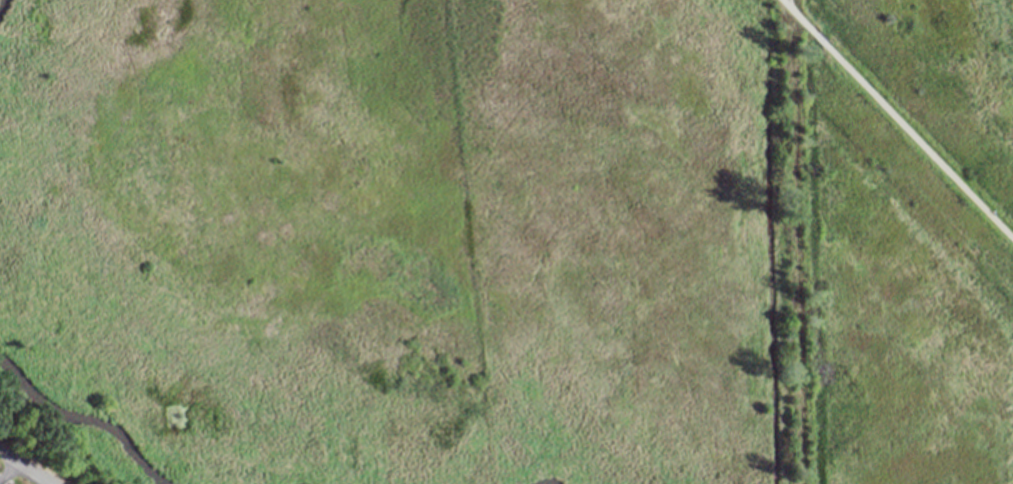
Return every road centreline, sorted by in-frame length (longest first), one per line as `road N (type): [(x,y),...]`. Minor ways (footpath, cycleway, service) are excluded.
road 1 (track): [(803,483),(787,0)]

